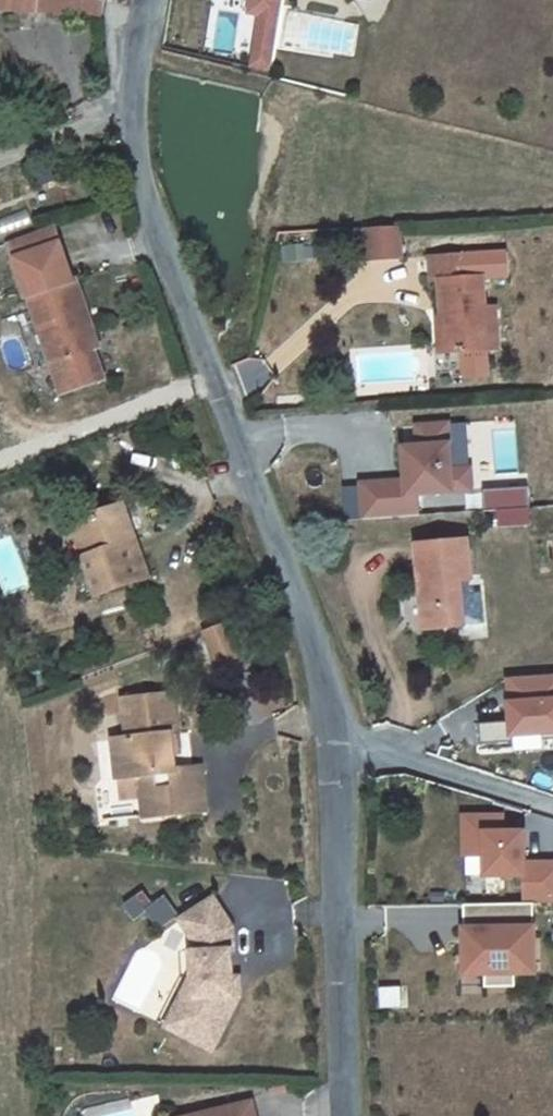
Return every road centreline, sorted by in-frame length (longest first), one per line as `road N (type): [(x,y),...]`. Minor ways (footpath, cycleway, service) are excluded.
road 1 (unclassified): [(145,0),(129,114),(137,165),(319,679),(330,746),(345,1115)]
road 2 (track): [(219,396),(288,356),(358,286),(403,272)]
road 3 (track): [(249,476),(195,491),(143,468),(86,480)]

